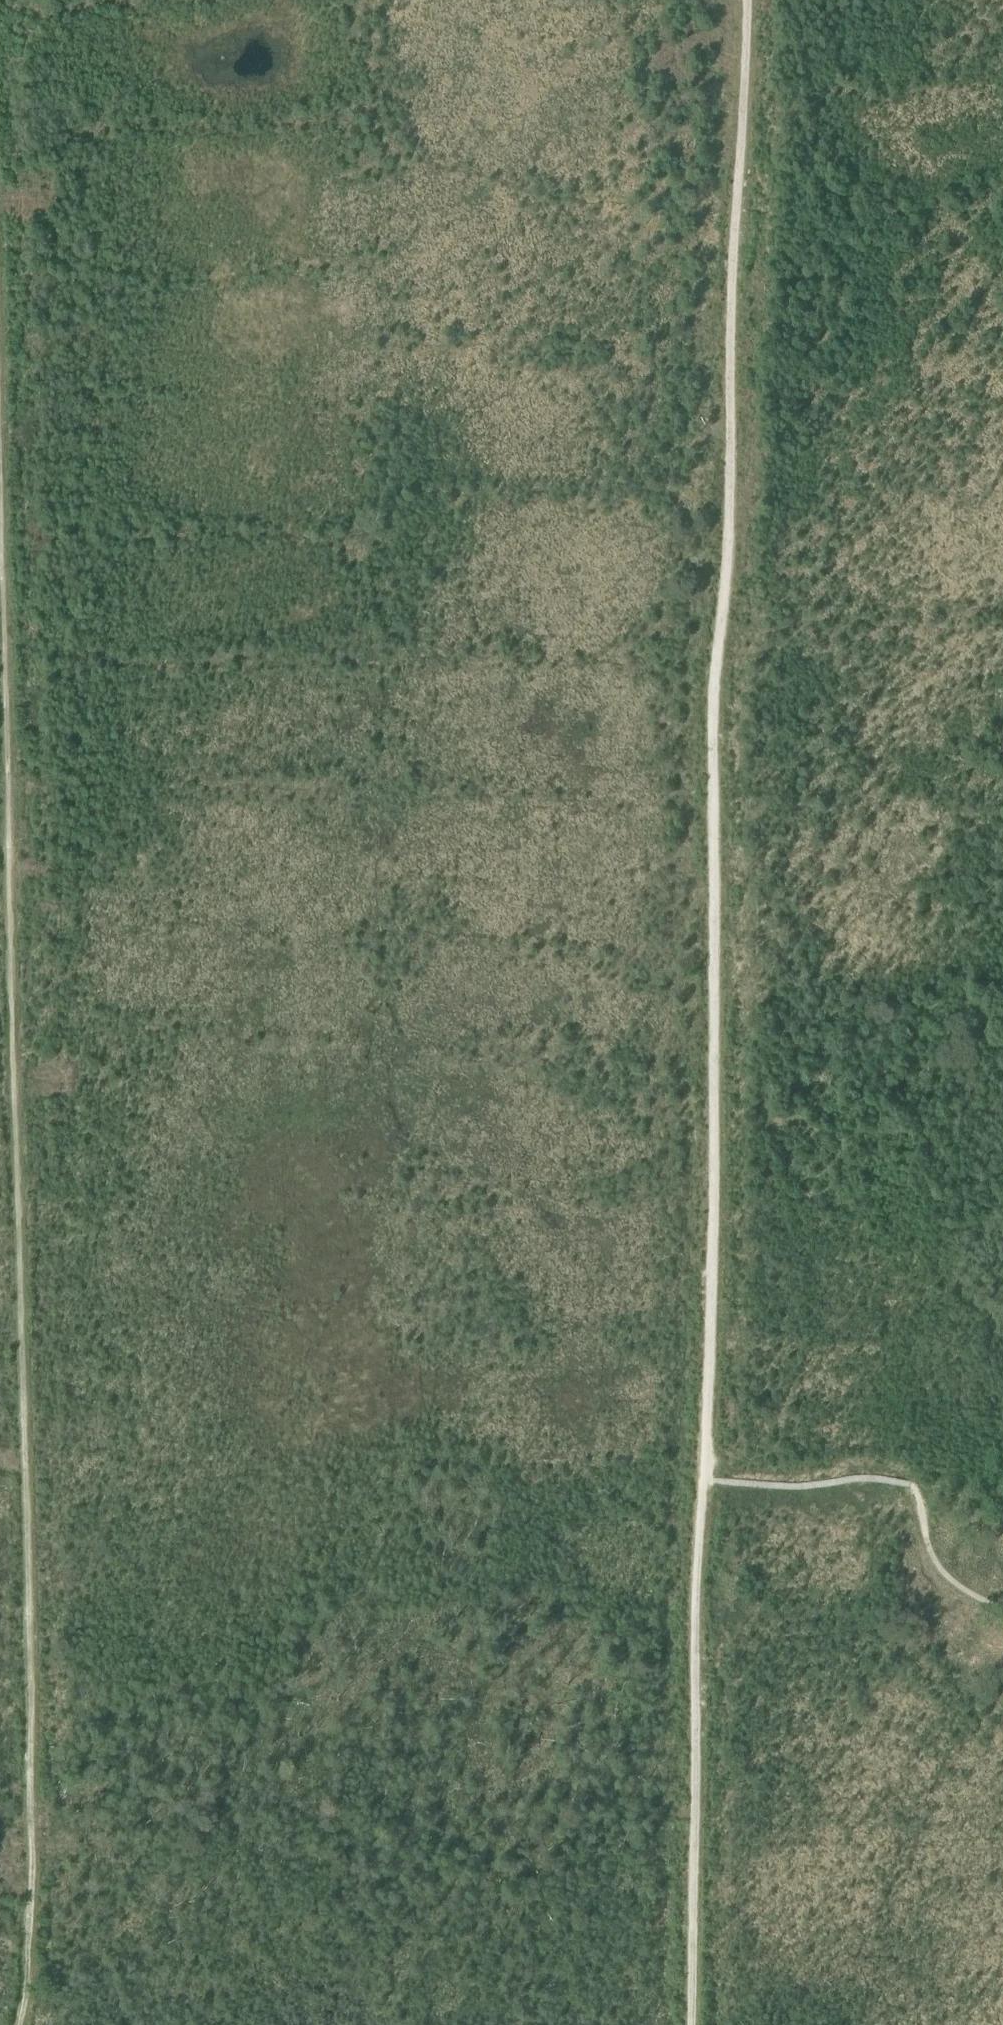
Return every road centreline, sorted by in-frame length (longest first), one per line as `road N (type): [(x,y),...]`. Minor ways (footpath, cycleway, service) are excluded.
road 1 (track): [(17,2024),(32,1863),(0,534)]
road 2 (track): [(748,0),(727,540),(713,699),(714,1212),(701,1478)]
road 3 (track): [(701,1478),(691,2024)]

